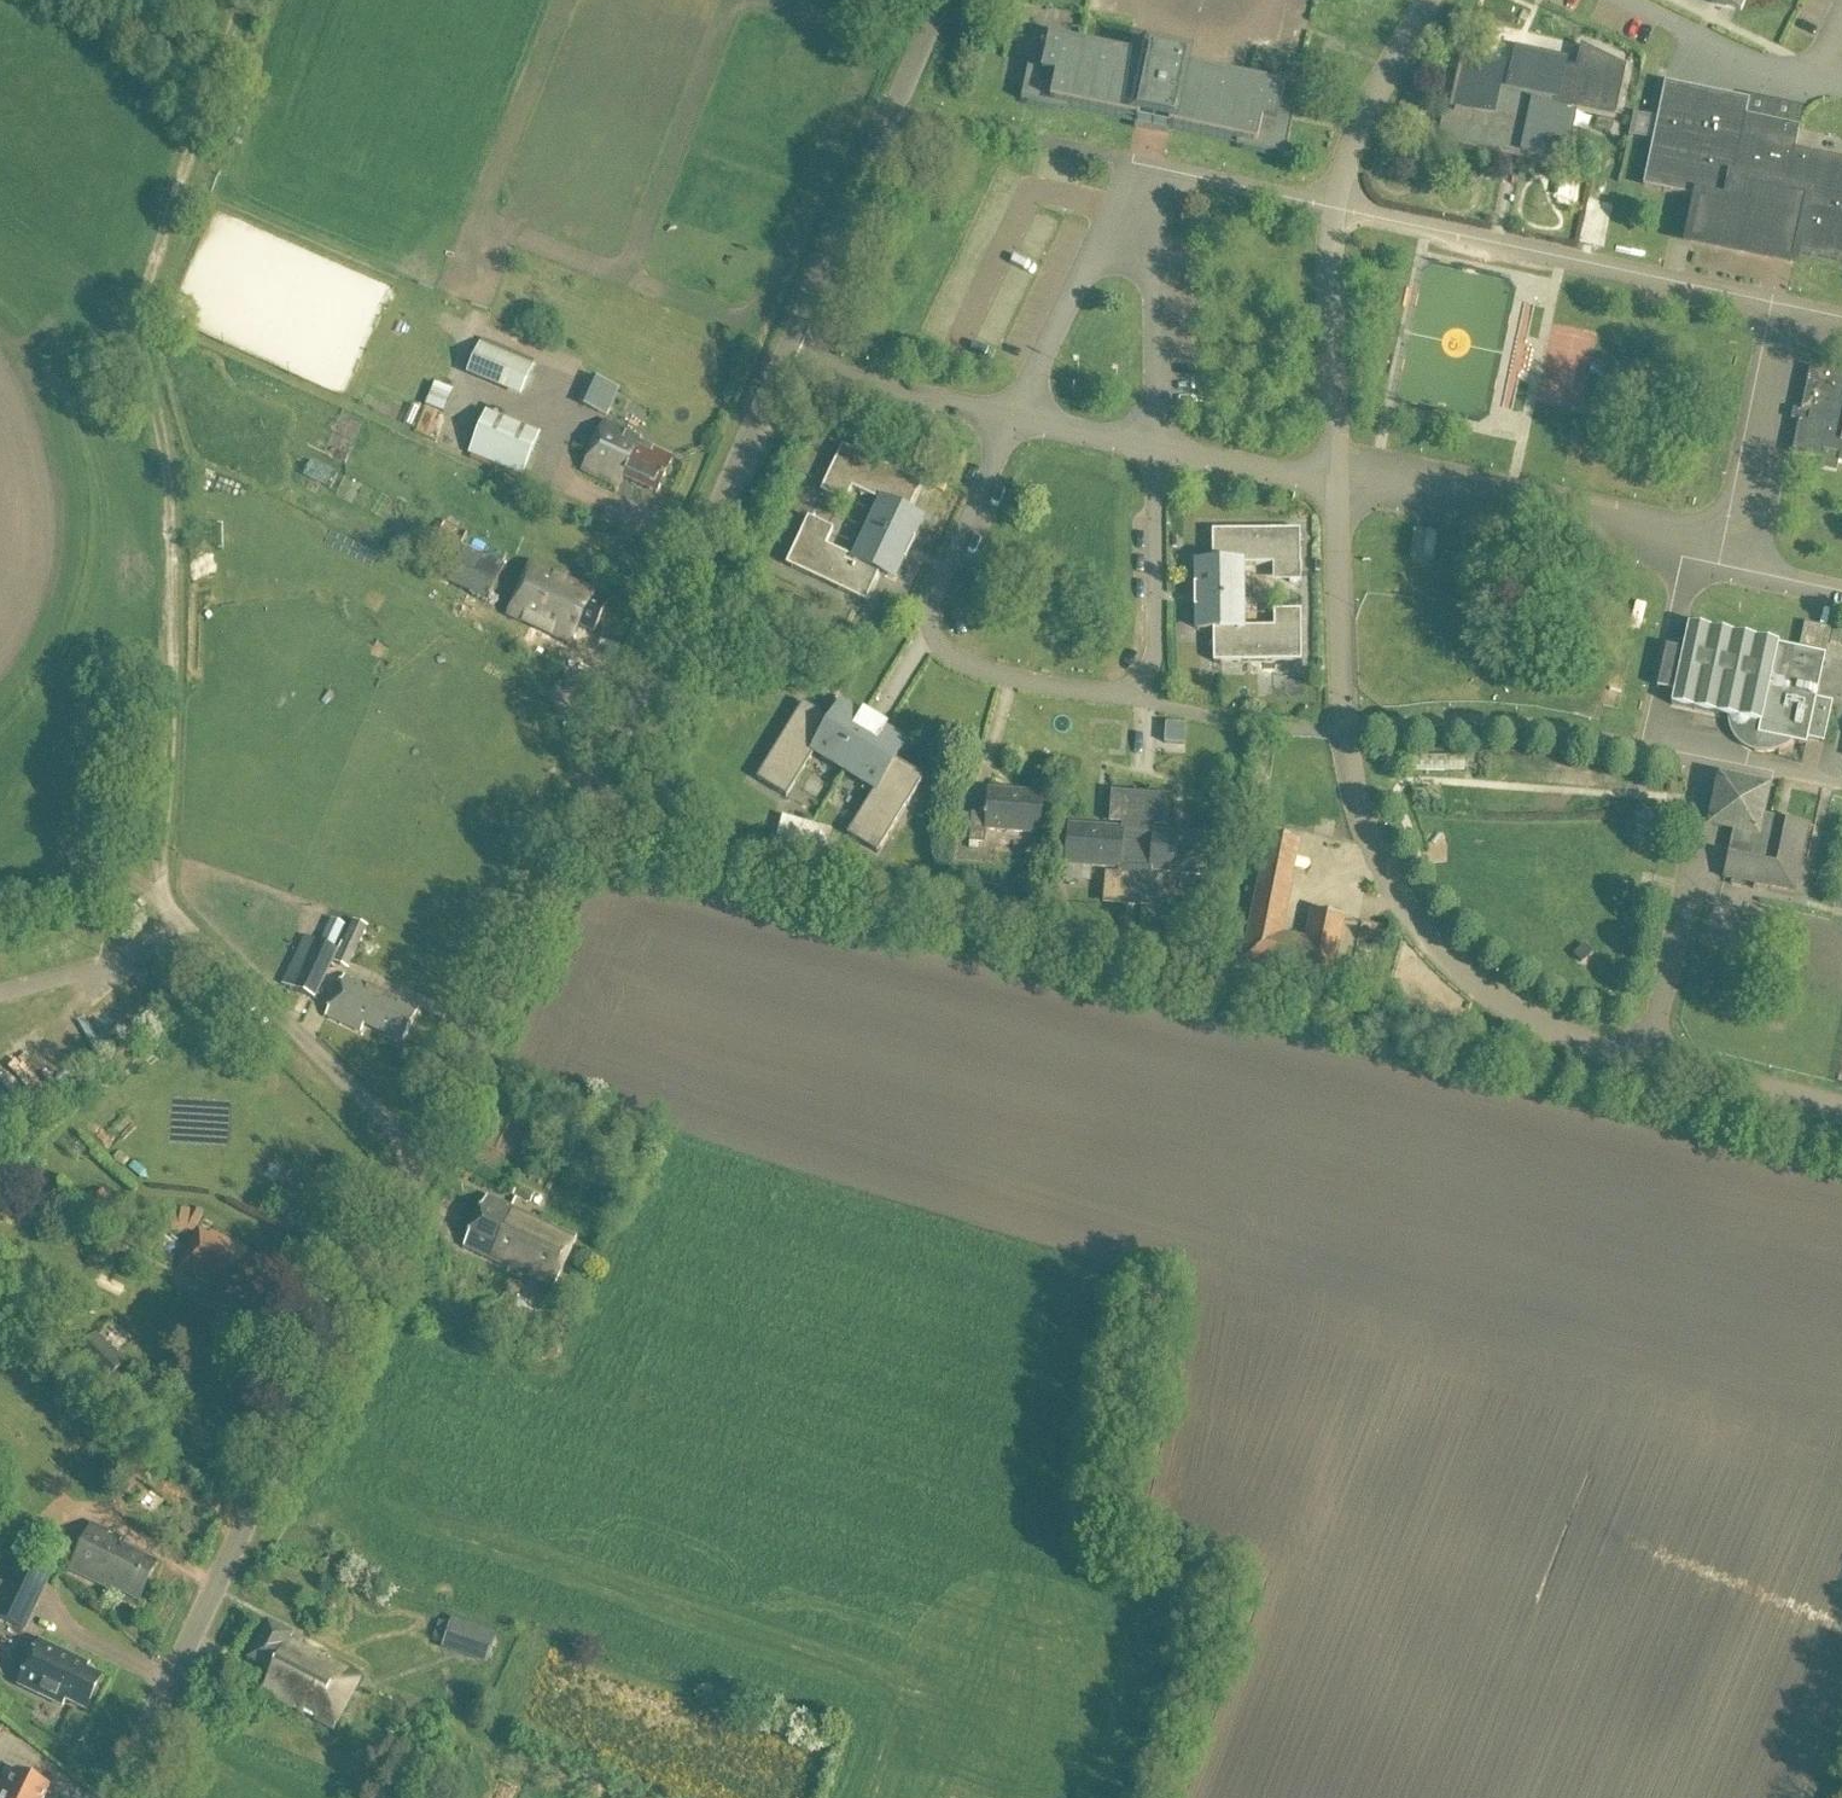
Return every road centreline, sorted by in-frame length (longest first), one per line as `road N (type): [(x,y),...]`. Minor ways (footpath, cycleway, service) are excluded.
road 1 (residential): [(1841,1114),(1652,1069),(1551,1032),(1489,996),(1428,940),(1379,865),(1358,803),(1345,732),(1338,486)]
road 2 (track): [(162,874),(175,683),(170,477),(142,304),(246,0)]
road 3 (unclassified): [(420,1156),(784,363)]
road 4 (unclassified): [(112,1797),(420,1156)]
road 5 (residential): [(1160,453),(1158,659),(1149,689),(1133,698),(1082,698),(998,681),(942,656),(930,636),(929,609),(1009,422)]
road 6 (residential): [(1009,422),(1148,167),(1160,453)]
road 7 (residential): [(1787,309),(1337,210)]
road 8 (residential): [(1338,486),(1476,506),(1511,502),(1614,524),(1635,538),(1693,549),(1734,576)]
road 9 (unclassified): [(784,363),(943,0)]
road 10 (unclassified): [(420,1156),(181,924),(162,874)]
road 11 (residential): [(1338,486),(1337,210)]
road 12 (residential): [(1787,309),(1734,576)]
road 13 (residential): [(1009,422),(784,363)]
road 14 (residential): [(1616,0),(1793,85),(1827,76)]
road 15 (residential): [(1337,210),(1351,146),(1428,0)]
road 16 (residential): [(1338,486),(1160,453)]
road 17 (residential): [(1160,453),(1009,422)]

